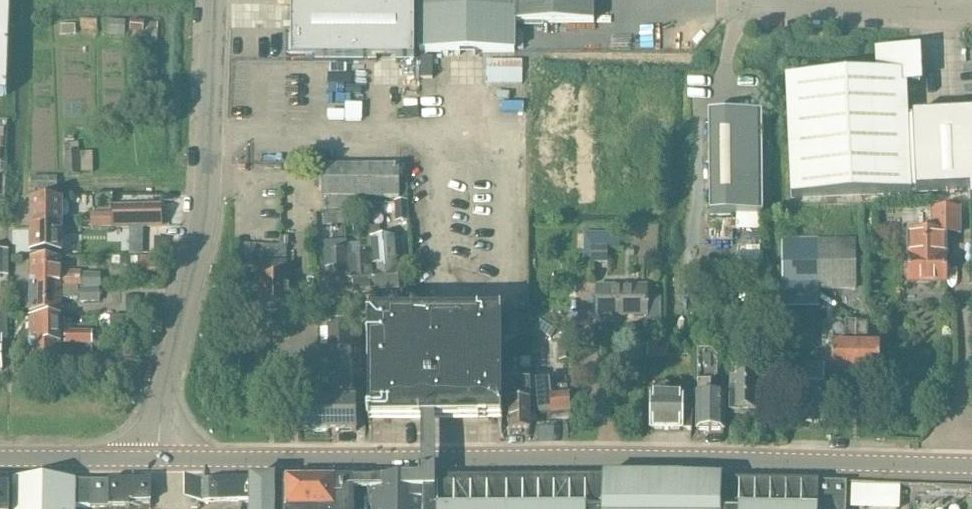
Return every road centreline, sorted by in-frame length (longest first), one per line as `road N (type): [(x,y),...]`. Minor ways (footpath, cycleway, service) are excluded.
road 1 (tertiary): [(971,471),(156,458)]
road 2 (unclassified): [(156,458),(162,400),(206,216),(213,0)]
road 3 (unclassified): [(971,25),(744,0)]
road 4 (tertiary): [(156,458),(0,461)]

